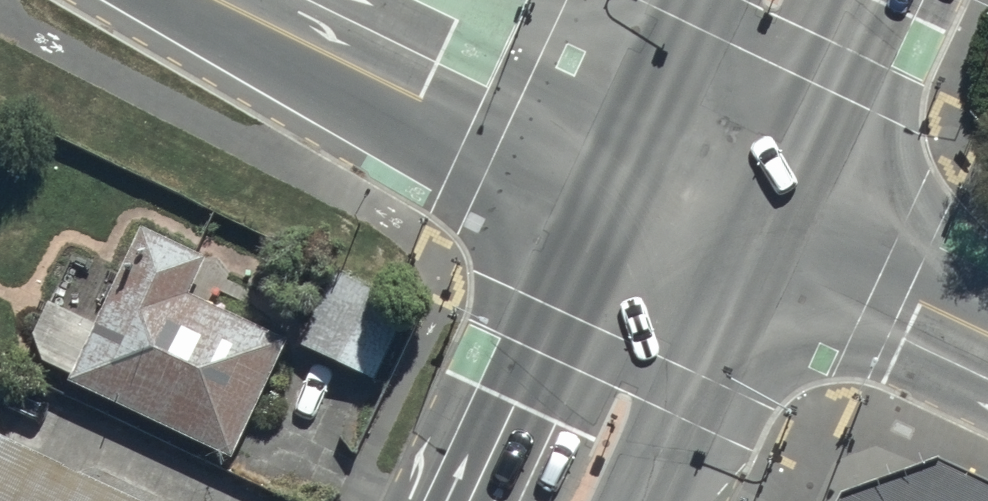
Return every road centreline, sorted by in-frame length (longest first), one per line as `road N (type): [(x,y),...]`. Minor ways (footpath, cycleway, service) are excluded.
road 1 (residential): [(610,218),(472,160),(162,0)]
road 2 (secondary): [(474,500),(610,218)]
road 3 (residential): [(390,0),(653,121)]
road 4 (tertiary): [(987,390),(740,274)]
road 5 (secondary): [(740,274),(635,500)]
road 6 (tertiary): [(787,183),(987,290)]
road 7 (secondary): [(875,0),(787,183)]
road 8 (residential): [(653,121),(787,183)]
road 9 (tertiary): [(740,274),(610,218)]
road 10 (secondary): [(653,121),(710,0)]

